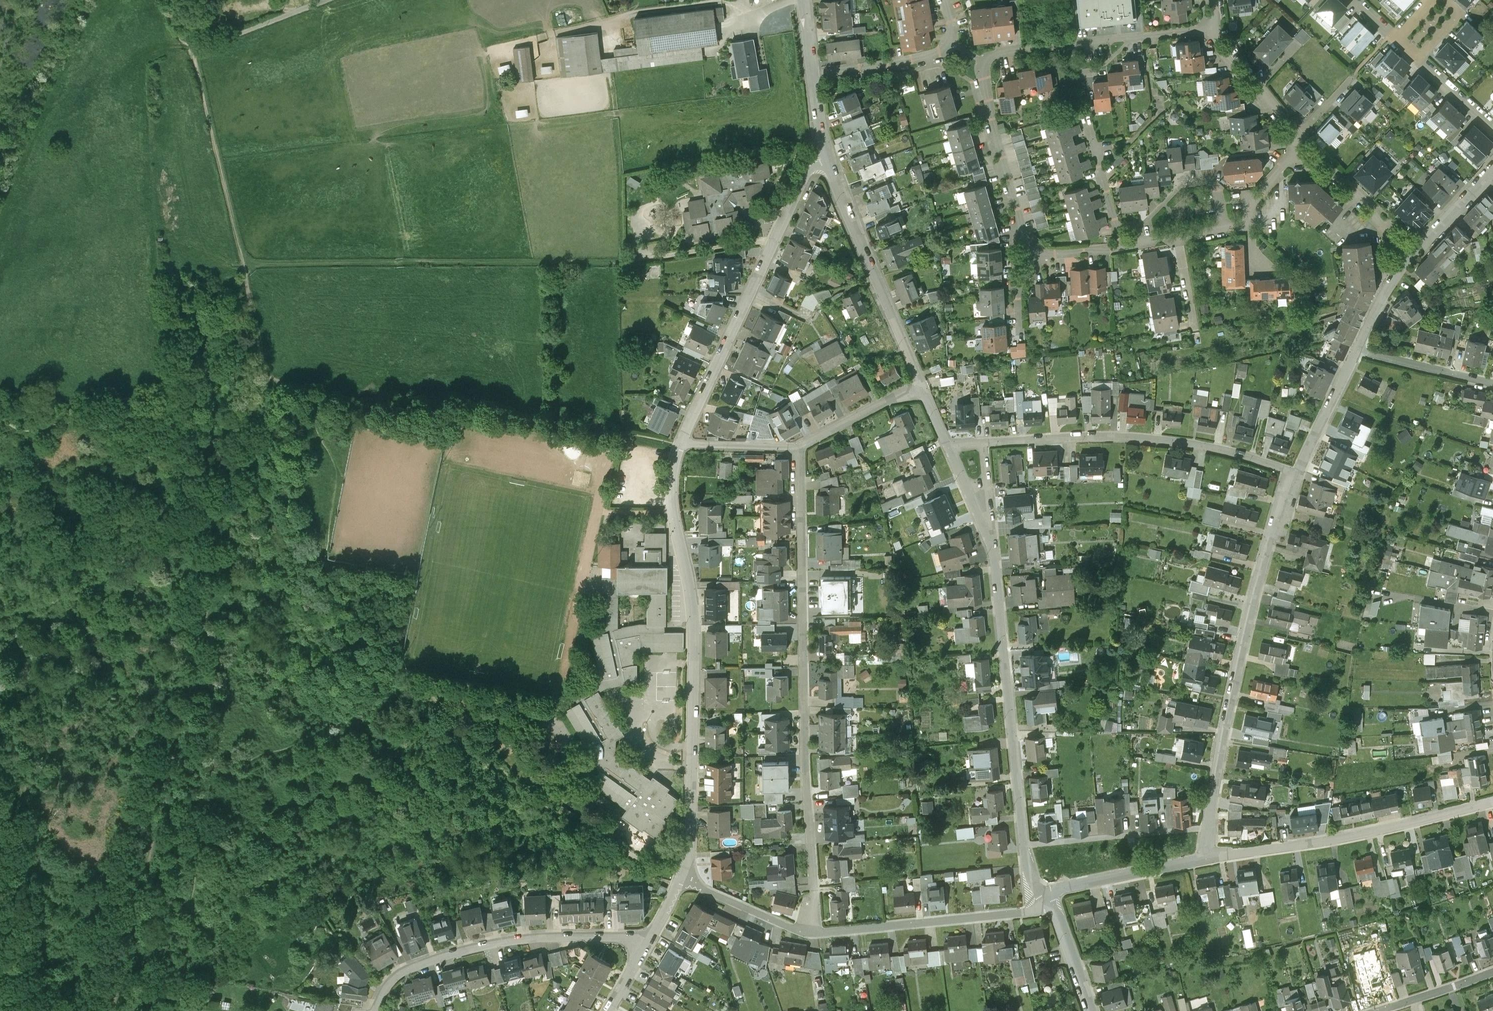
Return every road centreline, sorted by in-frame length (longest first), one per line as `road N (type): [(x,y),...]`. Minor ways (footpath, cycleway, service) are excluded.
road 1 (residential): [(803,449),(816,933)]
road 2 (residential): [(680,443),(671,499),(694,615),(682,877)]
road 3 (residential): [(1034,253),(1003,149),(989,60),(1217,29)]
road 4 (residential): [(1209,829),(1247,629),(1300,477)]
road 5 (residential): [(1024,841),(985,515)]
road 6 (residential): [(829,154),(812,165),(680,443)]
road 7 (residential): [(1300,477),(1175,442),(982,440)]
road 8 (residential): [(377,1010),(395,981),(446,955),(557,936),(646,944)]
road 9 (residential): [(1208,855),(1492,802)]
road 10 (residential): [(925,388),(866,261),(829,154)]
road 11 (residential): [(1048,901),(1015,914),(816,933)]
road 12 (residential): [(945,0),(953,25),(949,48),(815,74)]
road 13 (residential): [(1024,841),(1209,829)]
road 14 (residential): [(1208,855),(1067,882),(1044,899)]
road 15 (residential): [(1416,250),(1303,147)]
road 16 (residential): [(816,933),(682,877)]
road 17 (residential): [(1300,477),(1359,346)]
road 18 (residential): [(1492,122),(1388,30)]
road 19 (residential): [(1359,346),(1492,380)]
road 20 (residential): [(925,388),(803,449)]
road 21 (residential): [(1297,138),(1217,29)]
road 22 (residential): [(193,50),(318,0)]
road 23 (residential): [(1124,246),(1091,125)]
road 24 (residential): [(680,443),(803,449)]
road 25 (residential): [(1375,1010),(1492,973)]

